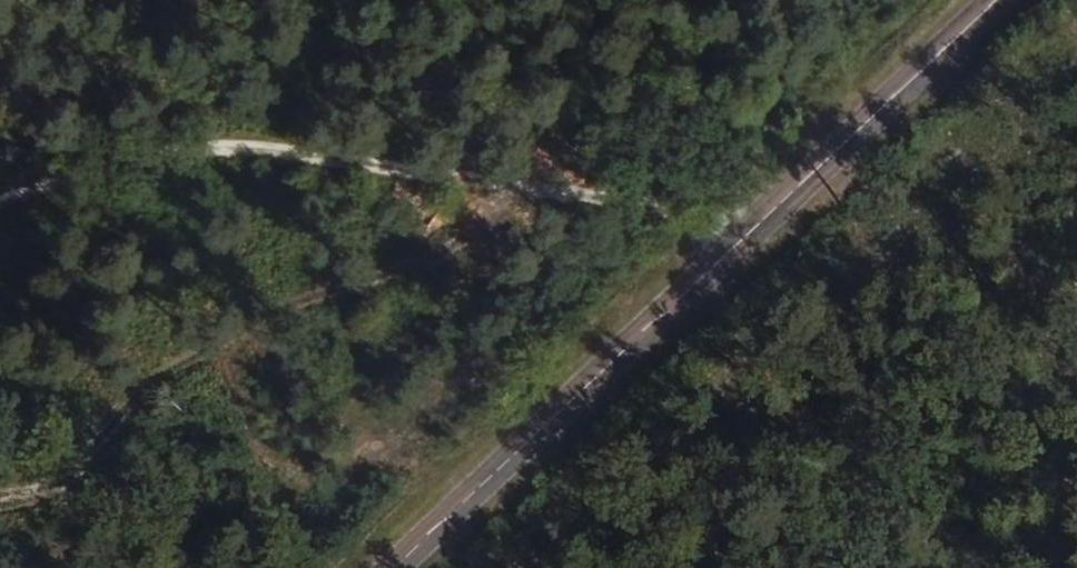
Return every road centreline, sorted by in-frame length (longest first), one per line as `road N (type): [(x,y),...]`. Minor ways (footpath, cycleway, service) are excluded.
road 1 (tertiary): [(991,0),(395,567)]
road 2 (track): [(0,208),(174,149),(309,145),(738,245)]

